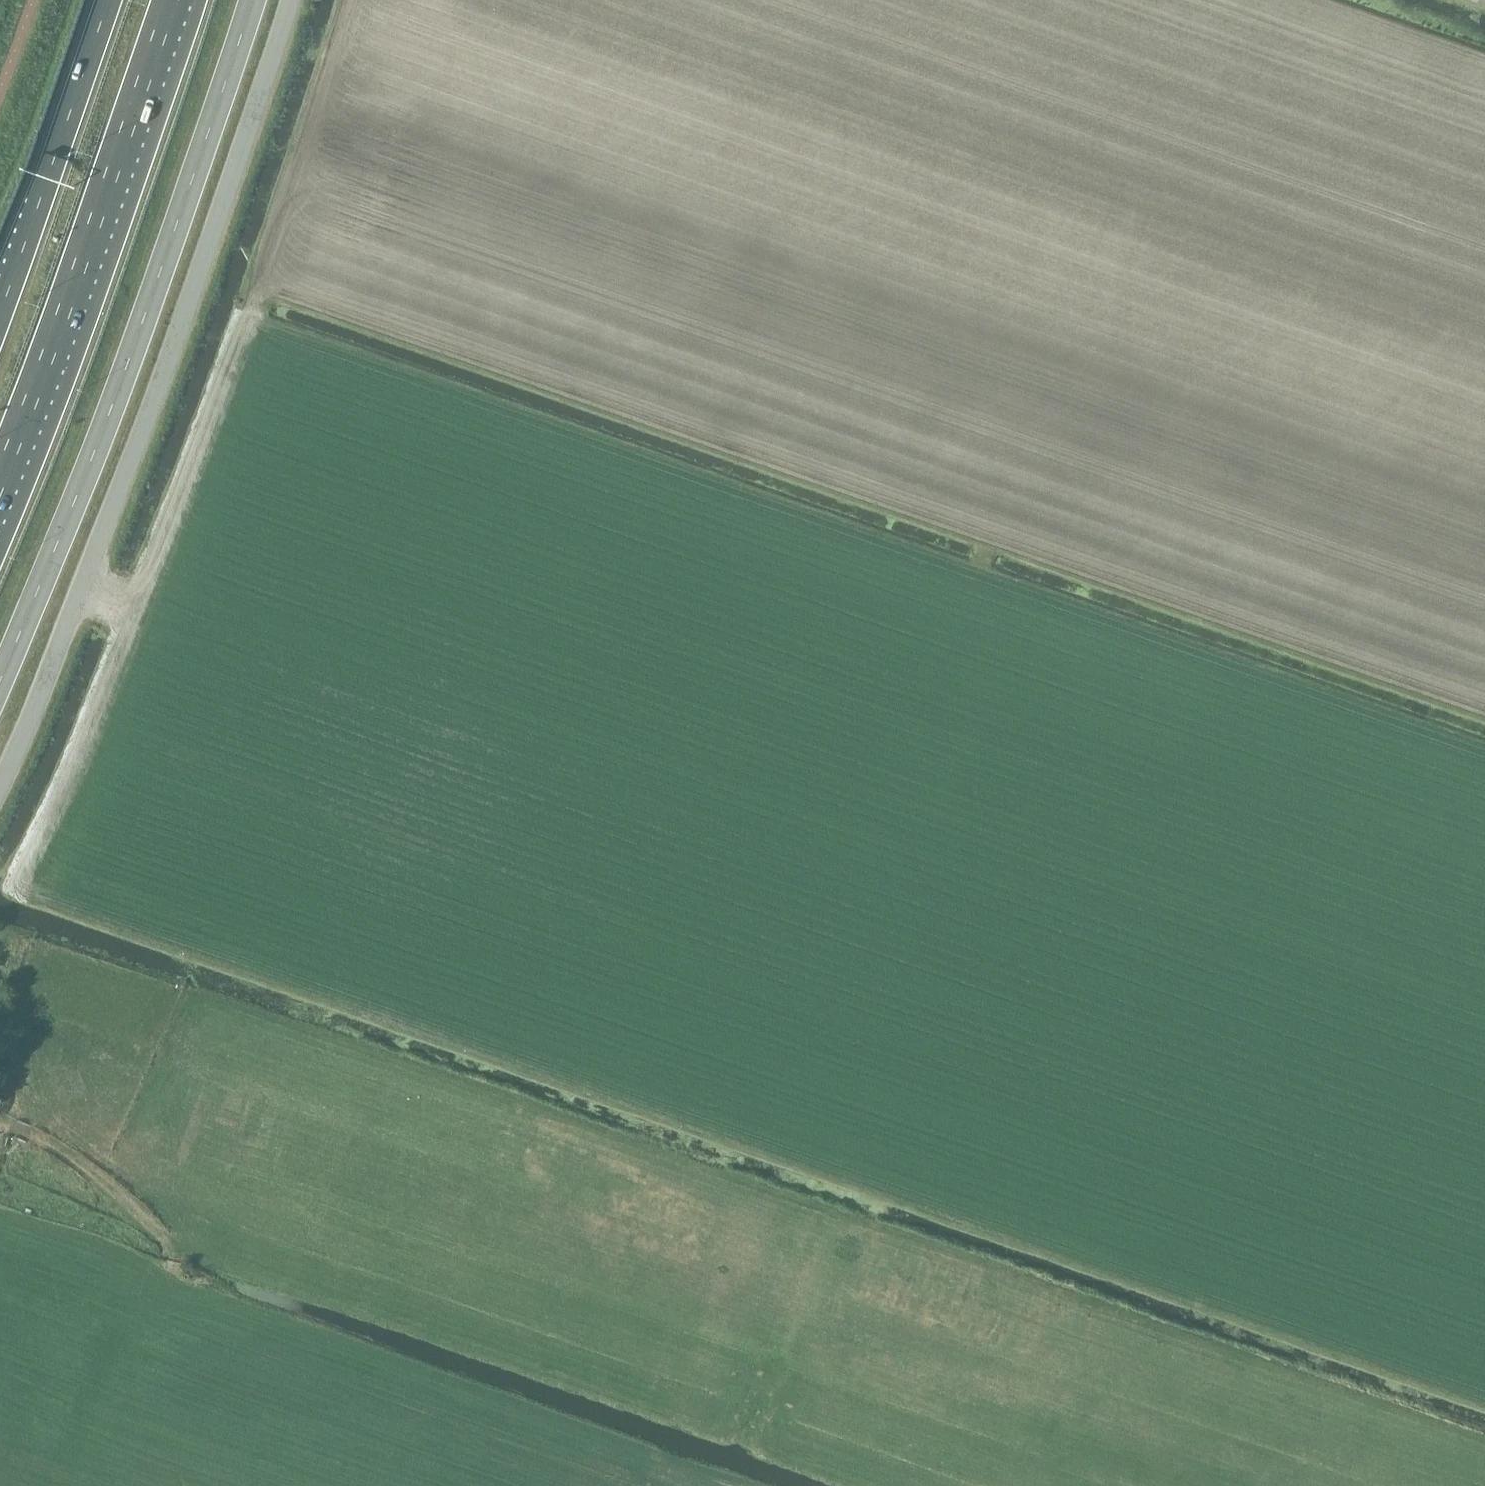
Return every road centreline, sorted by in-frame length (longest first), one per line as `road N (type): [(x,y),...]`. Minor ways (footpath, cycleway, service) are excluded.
road 1 (unclassified): [(293,0),(169,360),(0,789)]
road 2 (trunk): [(0,471),(66,309),(173,0)]
road 3 (trunk): [(111,0),(0,313)]

